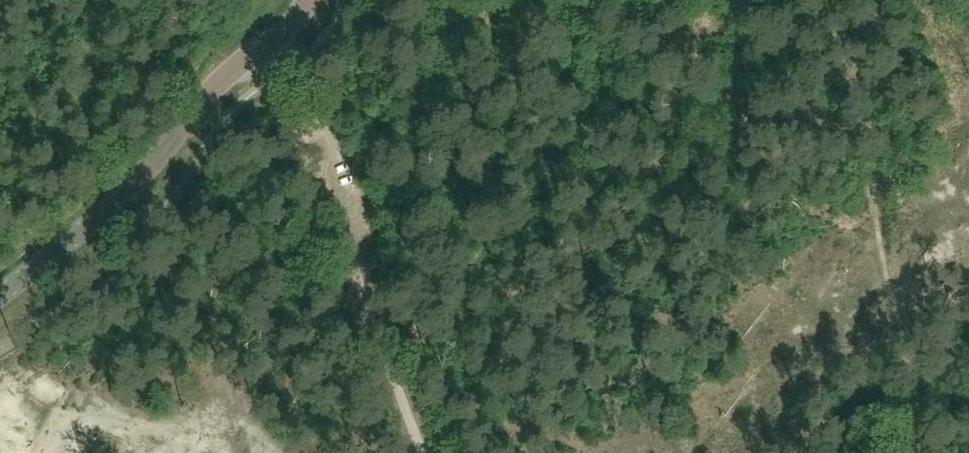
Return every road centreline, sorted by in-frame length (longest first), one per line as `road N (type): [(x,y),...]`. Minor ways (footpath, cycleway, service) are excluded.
road 1 (tertiary): [(310,0),(289,28),(219,85),(138,185),(0,298)]
road 2 (track): [(289,70),(341,240),(422,452)]

